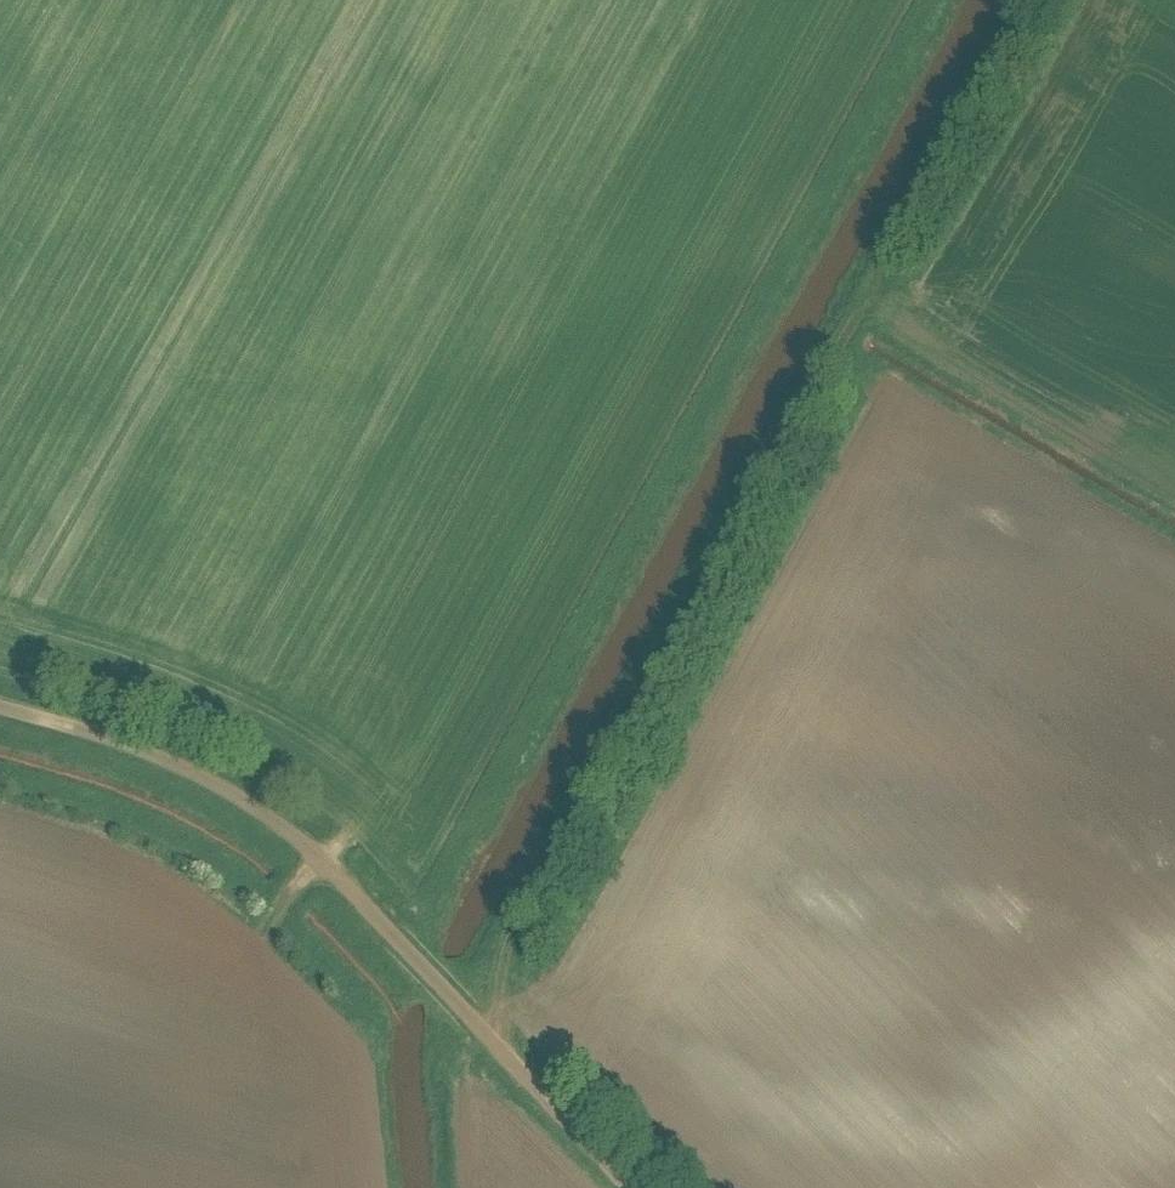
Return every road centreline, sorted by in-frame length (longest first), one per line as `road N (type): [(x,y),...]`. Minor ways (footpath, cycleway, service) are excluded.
road 1 (unclassified): [(628,1187),(350,901),(202,770),(0,696)]

